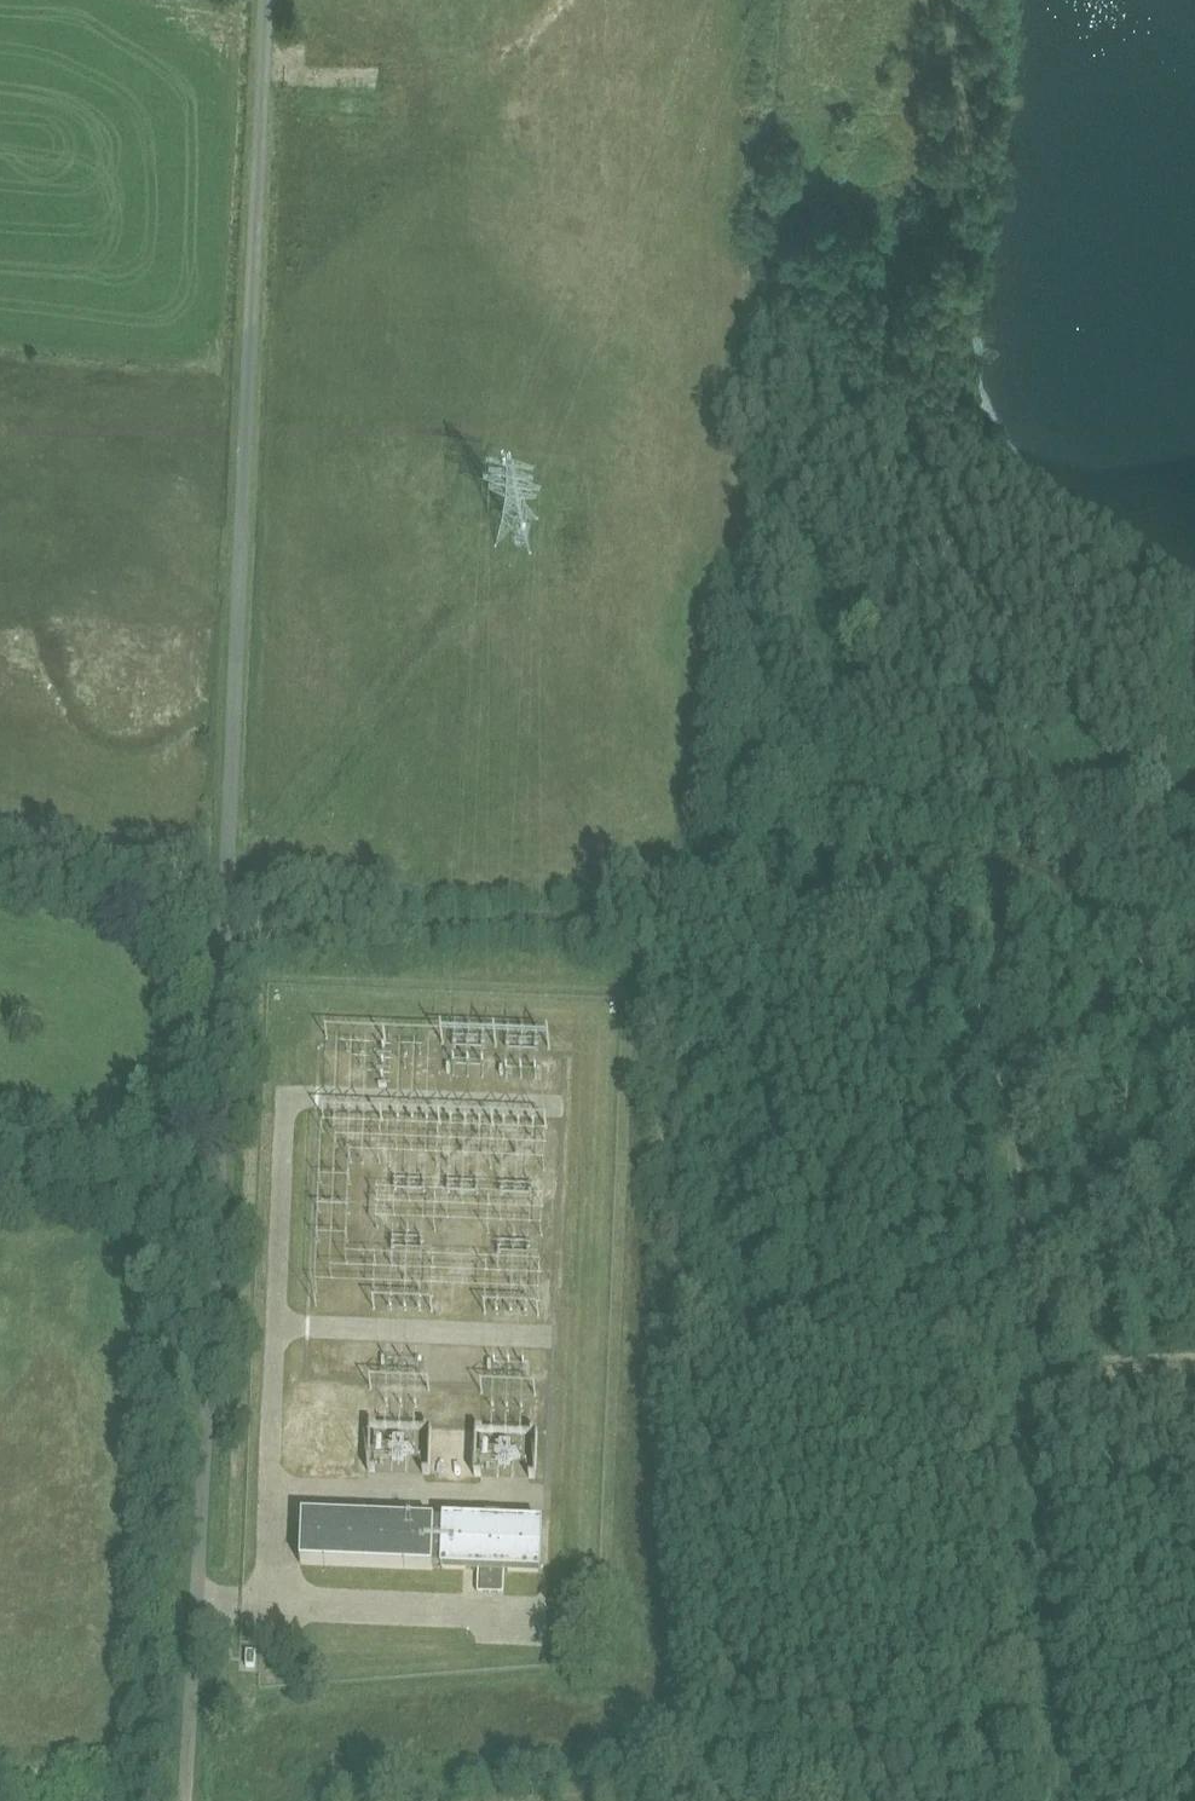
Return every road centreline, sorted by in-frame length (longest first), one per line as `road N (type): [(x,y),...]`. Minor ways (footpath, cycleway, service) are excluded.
road 1 (unclassified): [(183,1800),(219,1180),(266,0)]
road 2 (track): [(837,1800),(784,1772),(755,1767),(585,1800)]

